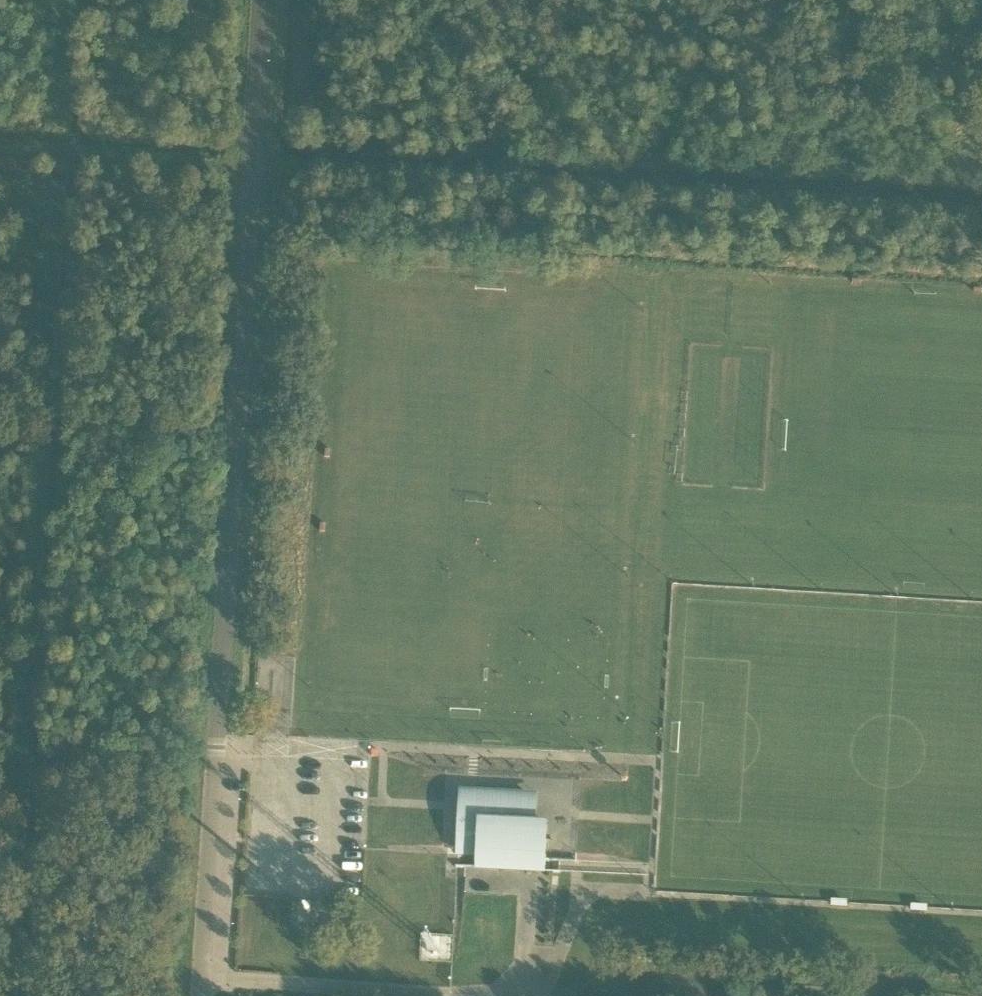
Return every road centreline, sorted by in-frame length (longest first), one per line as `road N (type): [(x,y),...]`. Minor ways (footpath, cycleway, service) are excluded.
road 1 (unclassified): [(198,995),(263,0)]
road 2 (track): [(253,164),(0,156)]

